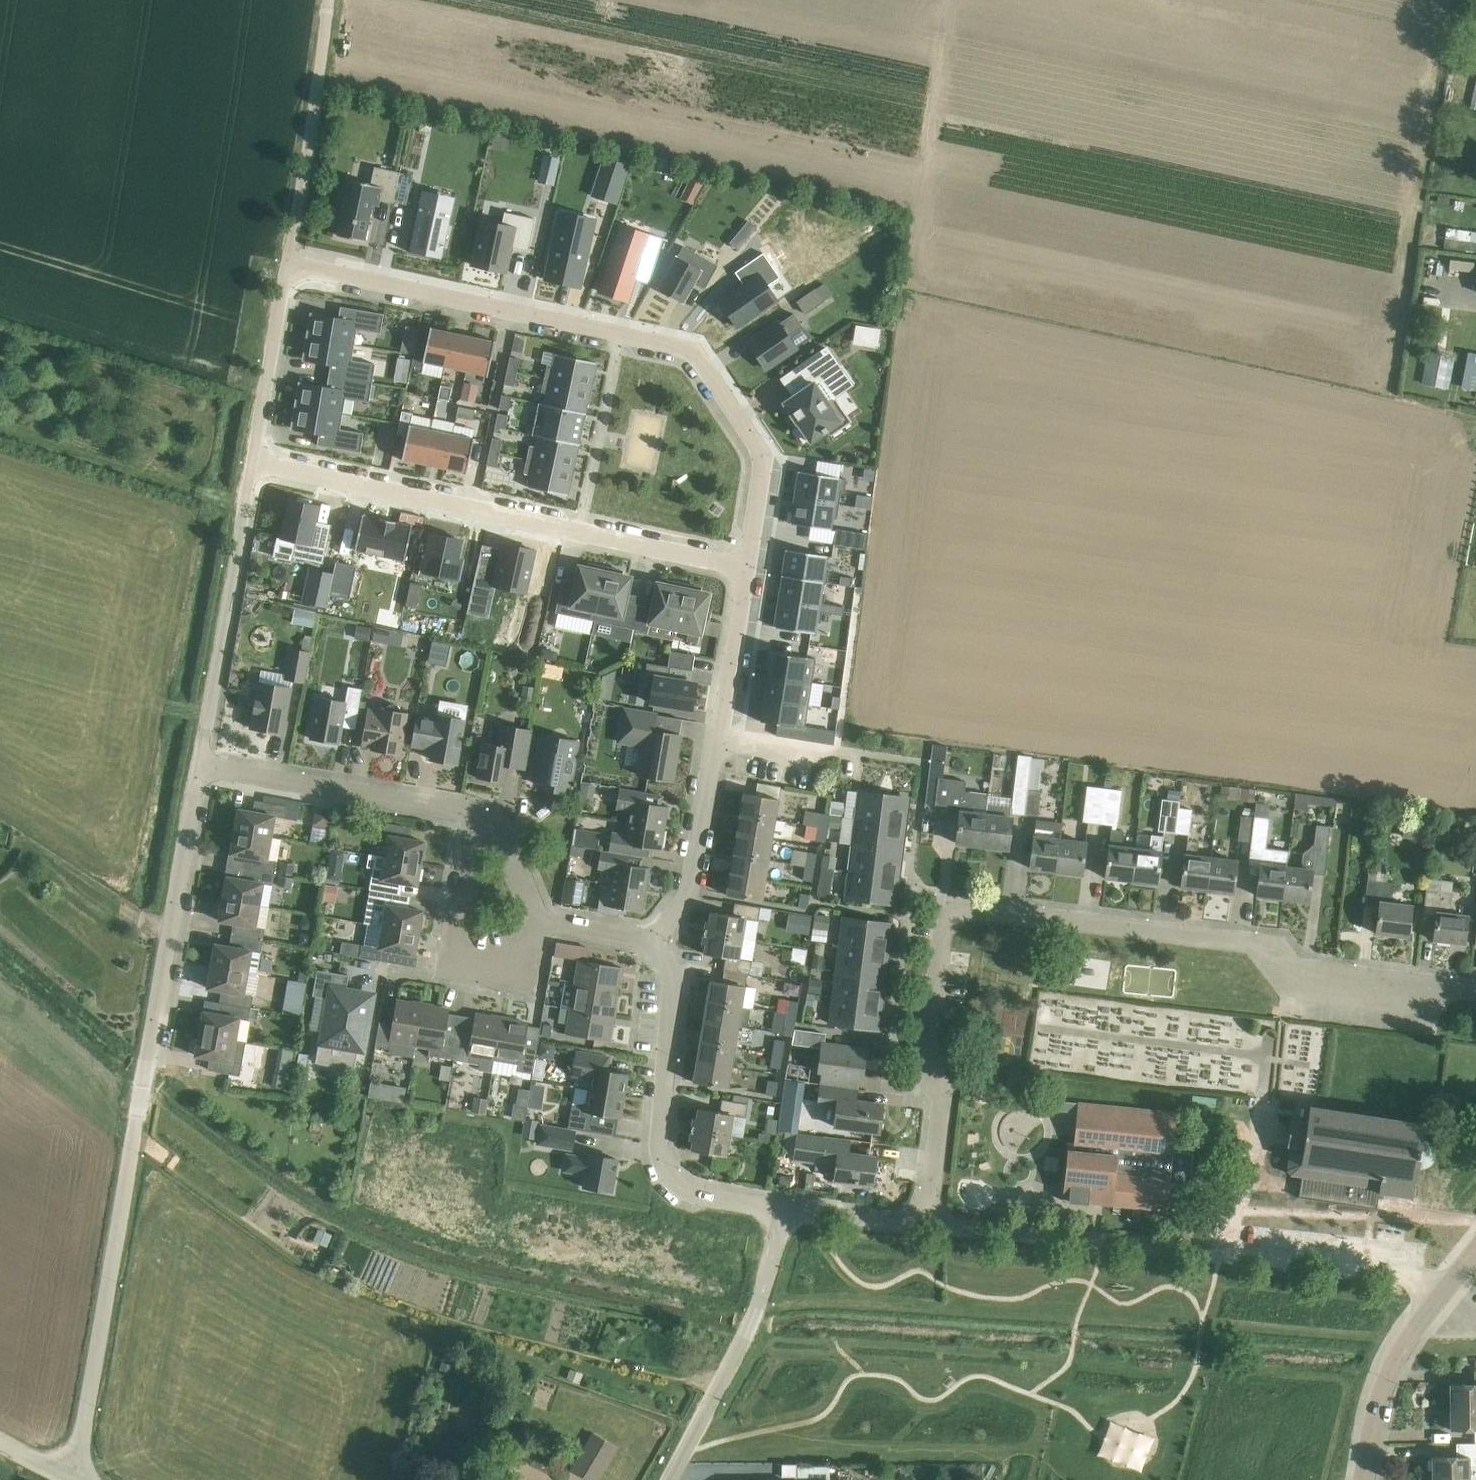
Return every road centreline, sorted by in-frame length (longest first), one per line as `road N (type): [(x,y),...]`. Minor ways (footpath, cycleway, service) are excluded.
road 1 (residential): [(923,1226),(942,1091),(938,932),(951,896),(968,891),(1231,929),(1322,968),(1475,989)]
road 2 (unclassified): [(79,1479),(199,765)]
road 3 (residential): [(747,566),(762,455),(694,354),(289,259)]
road 4 (residential): [(1449,1283),(923,1226)]
road 5 (residential): [(747,566),(253,462)]
road 6 (residential): [(652,938),(690,892),(747,566)]
road 7 (residential): [(786,1207),(697,1194),(666,1170),(660,1134),(671,969),(652,938)]
road 8 (unclassified): [(199,765),(253,462)]
road 9 (residential): [(671,1479),(758,1305),(786,1207)]
road 10 (residential): [(543,923),(529,976),(448,961),(475,813)]
road 11 (residential): [(475,813),(199,765)]
road 12 (unclassified): [(289,259),(329,0)]
road 13 (tertiary): [(1364,1479),(1395,1382),(1449,1283)]
road 14 (unclassified): [(253,462),(289,259)]
road 15 (residential): [(923,1226),(786,1207)]
road 16 (residential): [(543,923),(493,825),(475,813)]

